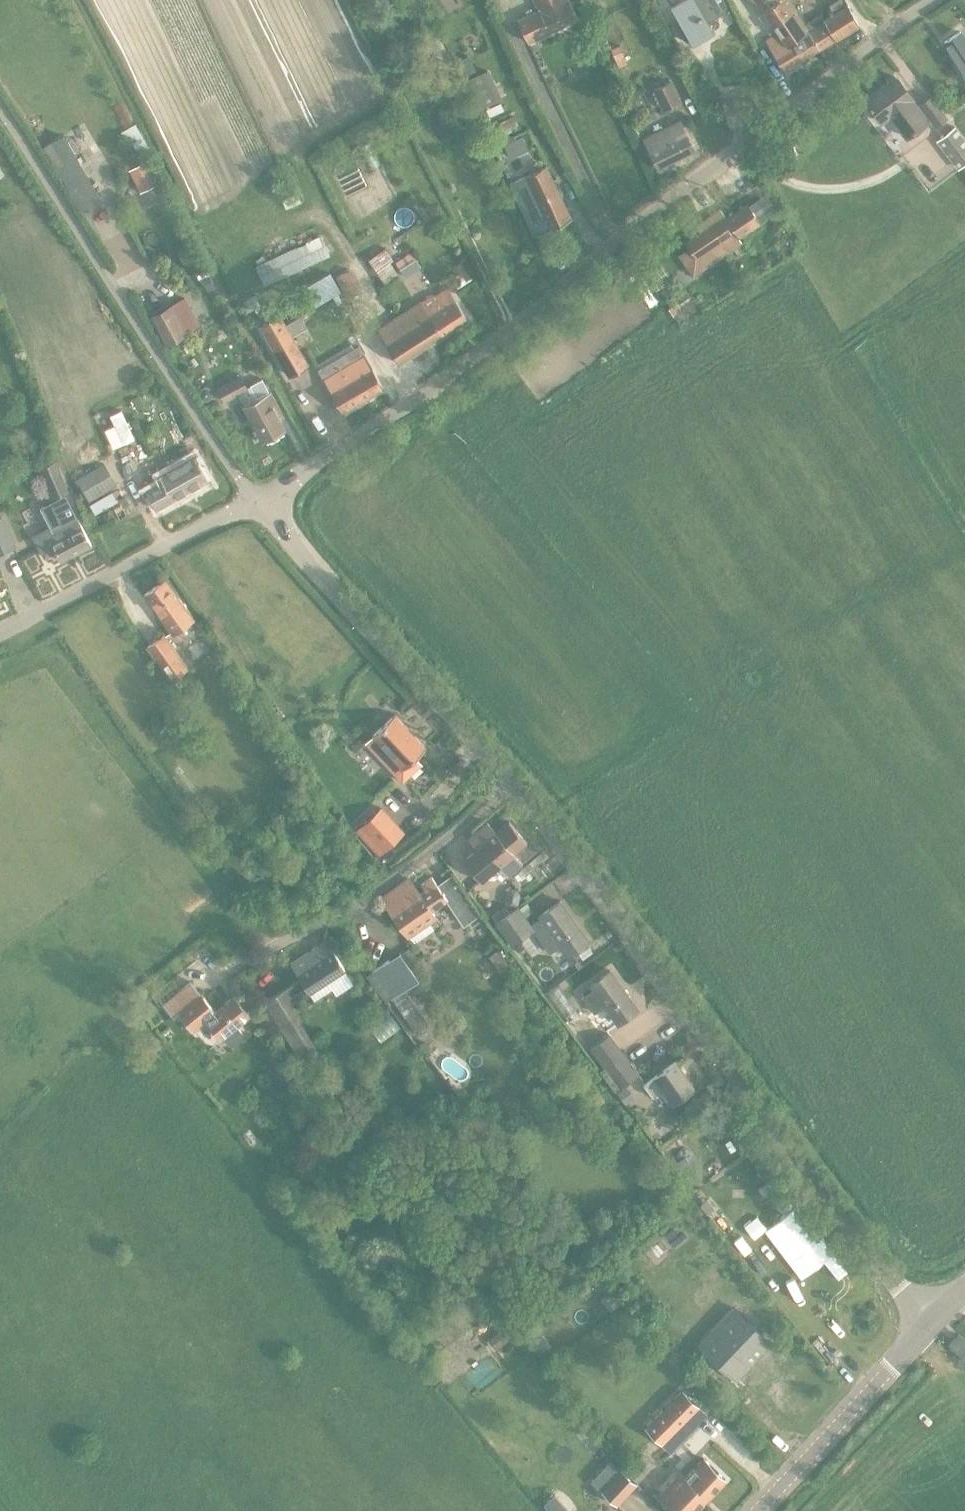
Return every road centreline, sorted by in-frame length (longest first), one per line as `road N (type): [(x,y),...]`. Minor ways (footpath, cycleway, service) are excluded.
road 1 (unclassified): [(255,499),(423,395),(932,0)]
road 2 (unclassified): [(931,1321),(888,1276),(786,1128),(509,783)]
road 3 (unclassified): [(255,499),(0,102)]
road 4 (unclassified): [(509,783),(255,499)]
road 5 (unclassified): [(219,969),(325,910),(509,783)]
road 6 (unclassified): [(0,633),(255,499)]
road 7 (tertiary): [(756,1510),(931,1321)]

